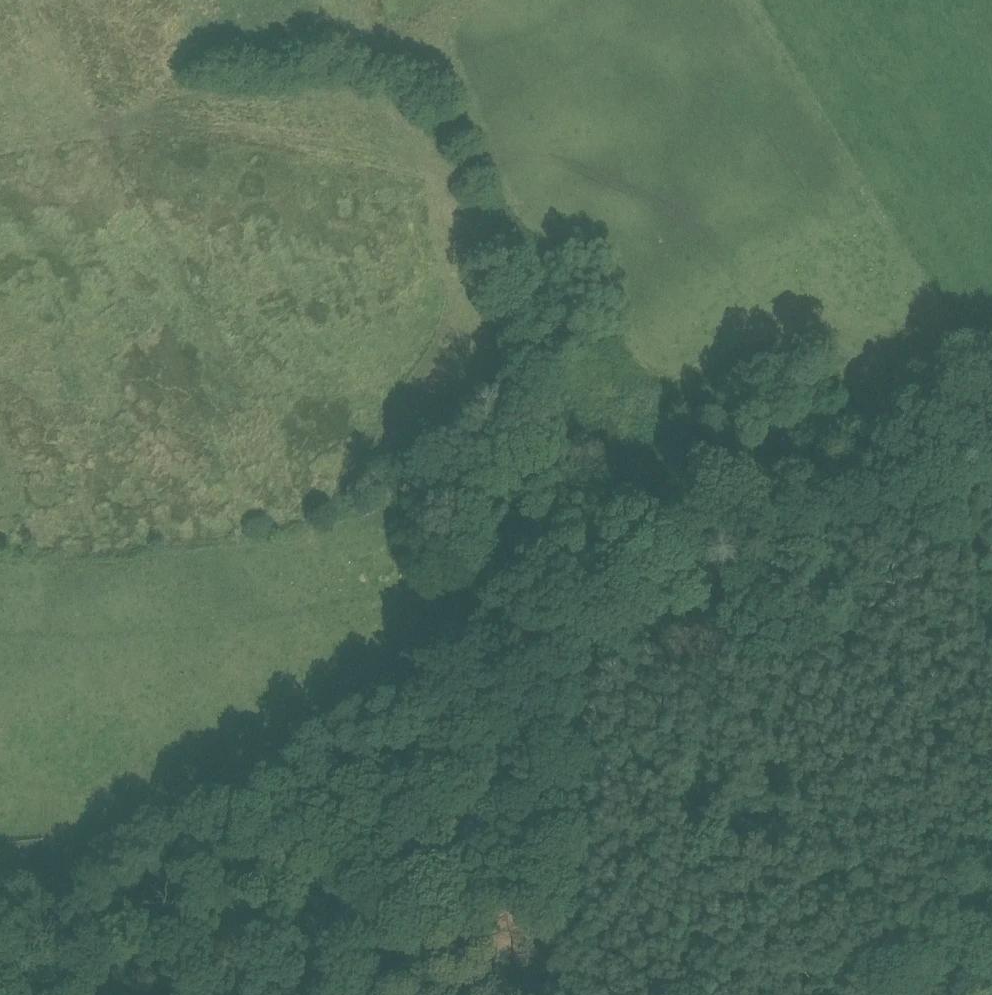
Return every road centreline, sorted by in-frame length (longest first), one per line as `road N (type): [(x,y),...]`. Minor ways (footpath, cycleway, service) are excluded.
road 1 (unclassified): [(885,994),(991,914)]

